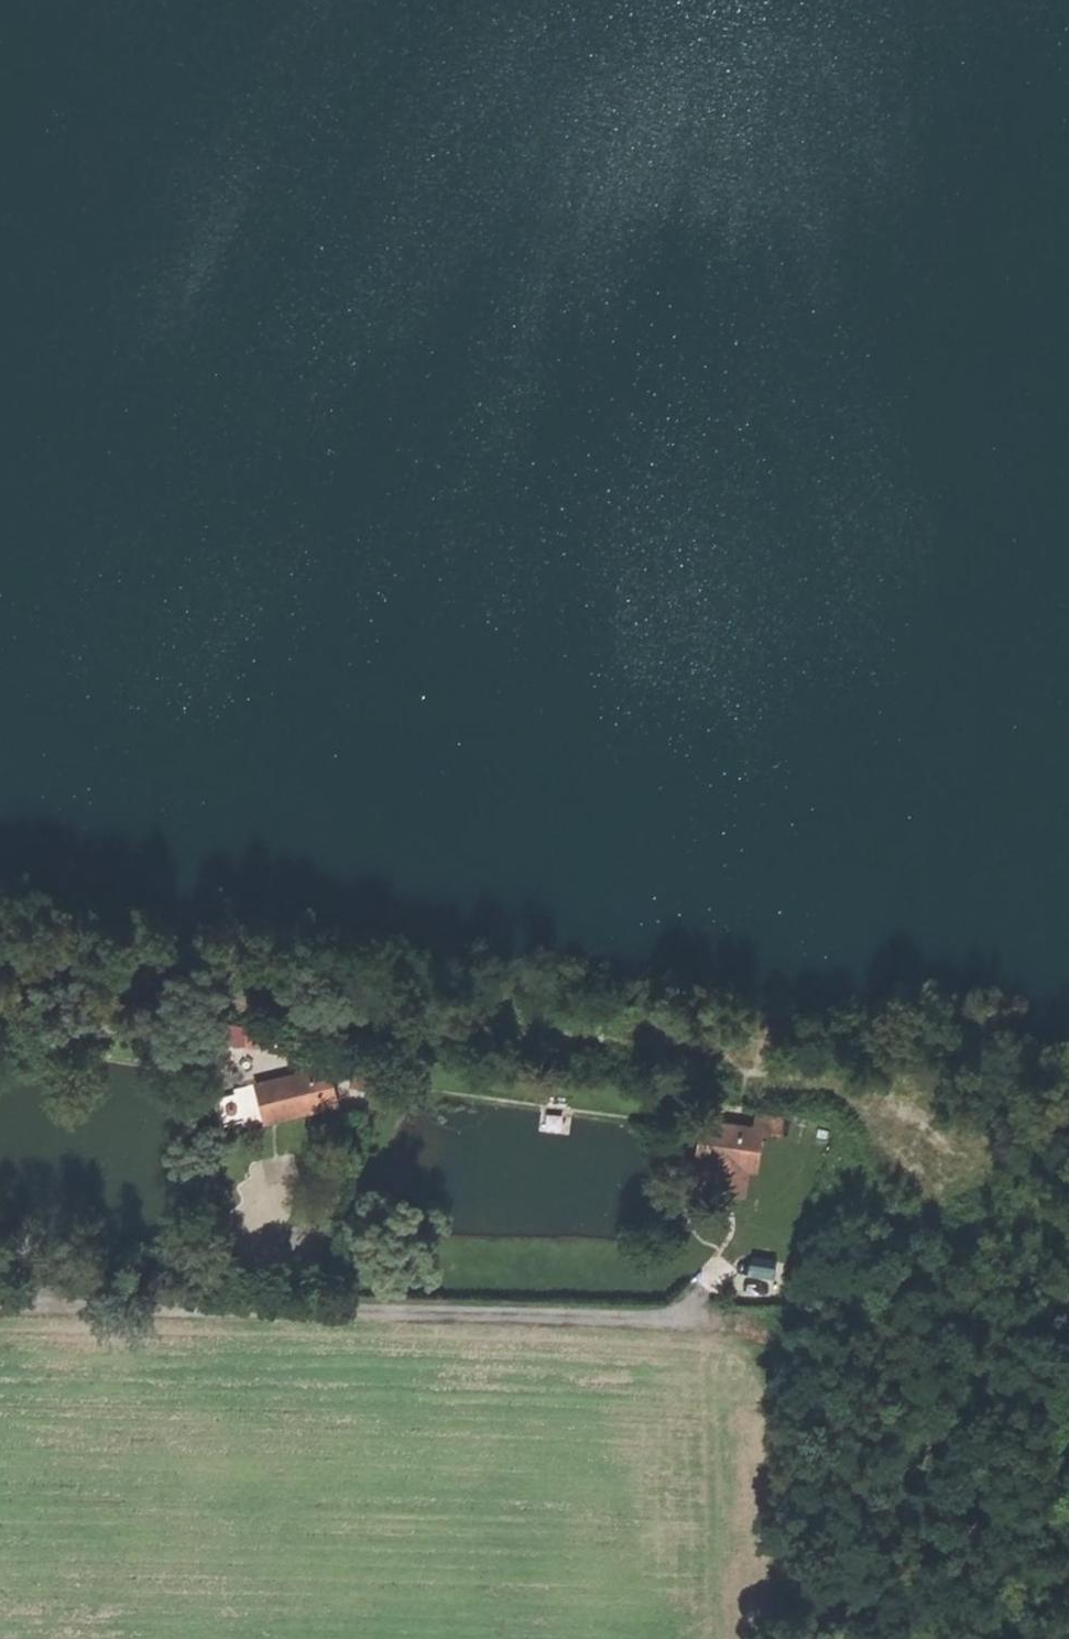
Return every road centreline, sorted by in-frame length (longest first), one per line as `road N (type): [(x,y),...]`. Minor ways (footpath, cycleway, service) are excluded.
road 1 (track): [(0,1289),(749,1320)]

